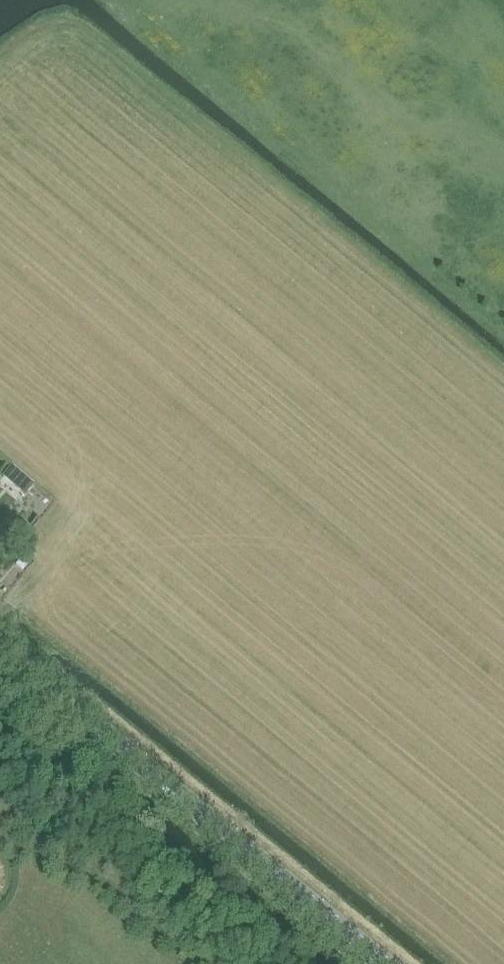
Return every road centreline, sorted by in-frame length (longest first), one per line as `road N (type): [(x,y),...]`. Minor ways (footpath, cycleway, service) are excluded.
road 1 (tertiary): [(381,963),(0,646)]

